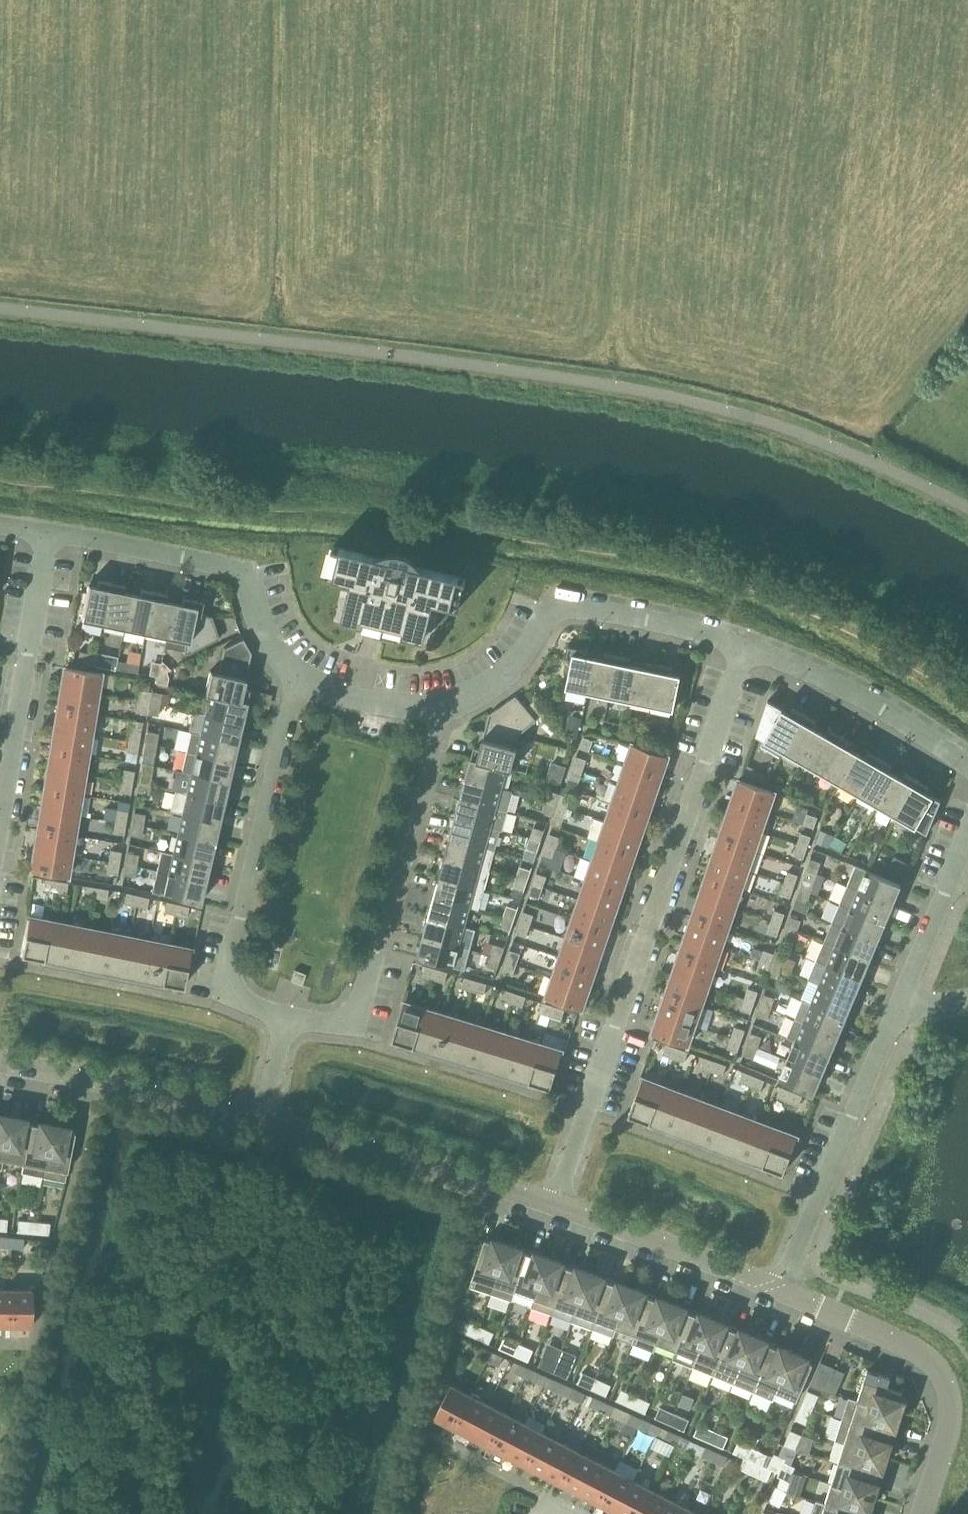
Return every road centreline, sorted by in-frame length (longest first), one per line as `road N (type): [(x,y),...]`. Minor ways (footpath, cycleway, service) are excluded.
road 1 (residential): [(555,1206),(743,647)]
road 2 (residential): [(444,703),(362,1002),(333,1029),(282,1027)]
road 3 (residential): [(282,1027),(246,1010),(227,988),(225,955),(297,669)]
road 4 (residential): [(743,647),(575,608),(556,611),(499,677),(444,703)]
road 5 (unclassified): [(923,1513),(948,1430),(940,1371),(920,1353),(785,1291)]
road 6 (residential): [(785,1291),(897,1002)]
road 7 (residential): [(297,669),(268,637),(232,568),(52,532)]
road 8 (unclassified): [(265,1115),(555,1206)]
road 9 (residential): [(0,830),(52,532)]
road 10 (unclassified): [(0,1063),(265,1115)]
road 11 (residential): [(967,762),(743,647)]
road 12 (unclassified): [(555,1206),(785,1291)]
road 13 (residential): [(897,1002),(967,809)]
road 14 (residential): [(444,703),(365,704),(297,669)]

